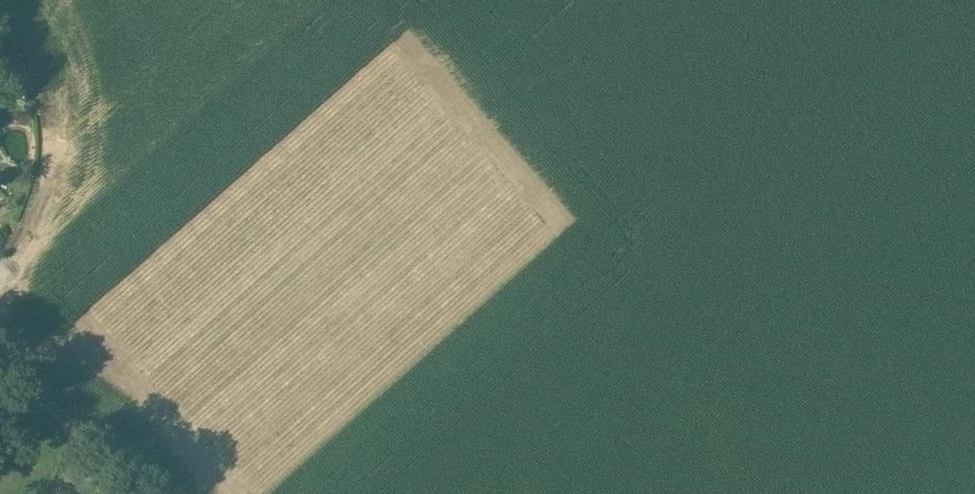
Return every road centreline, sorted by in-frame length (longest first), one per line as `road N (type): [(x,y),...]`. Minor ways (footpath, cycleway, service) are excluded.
road 1 (unclassified): [(0,362),(151,493)]

